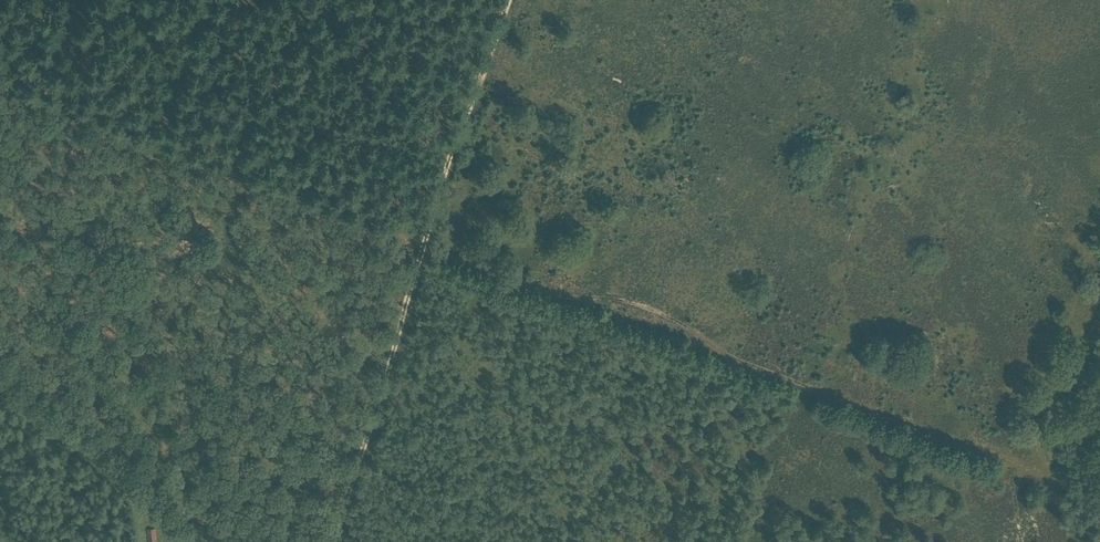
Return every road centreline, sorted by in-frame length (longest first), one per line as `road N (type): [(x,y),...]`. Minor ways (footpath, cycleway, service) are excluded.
road 1 (track): [(420,255),(557,295),(649,308),(743,360),(1099,497)]
road 2 (track): [(334,541),(506,0)]

